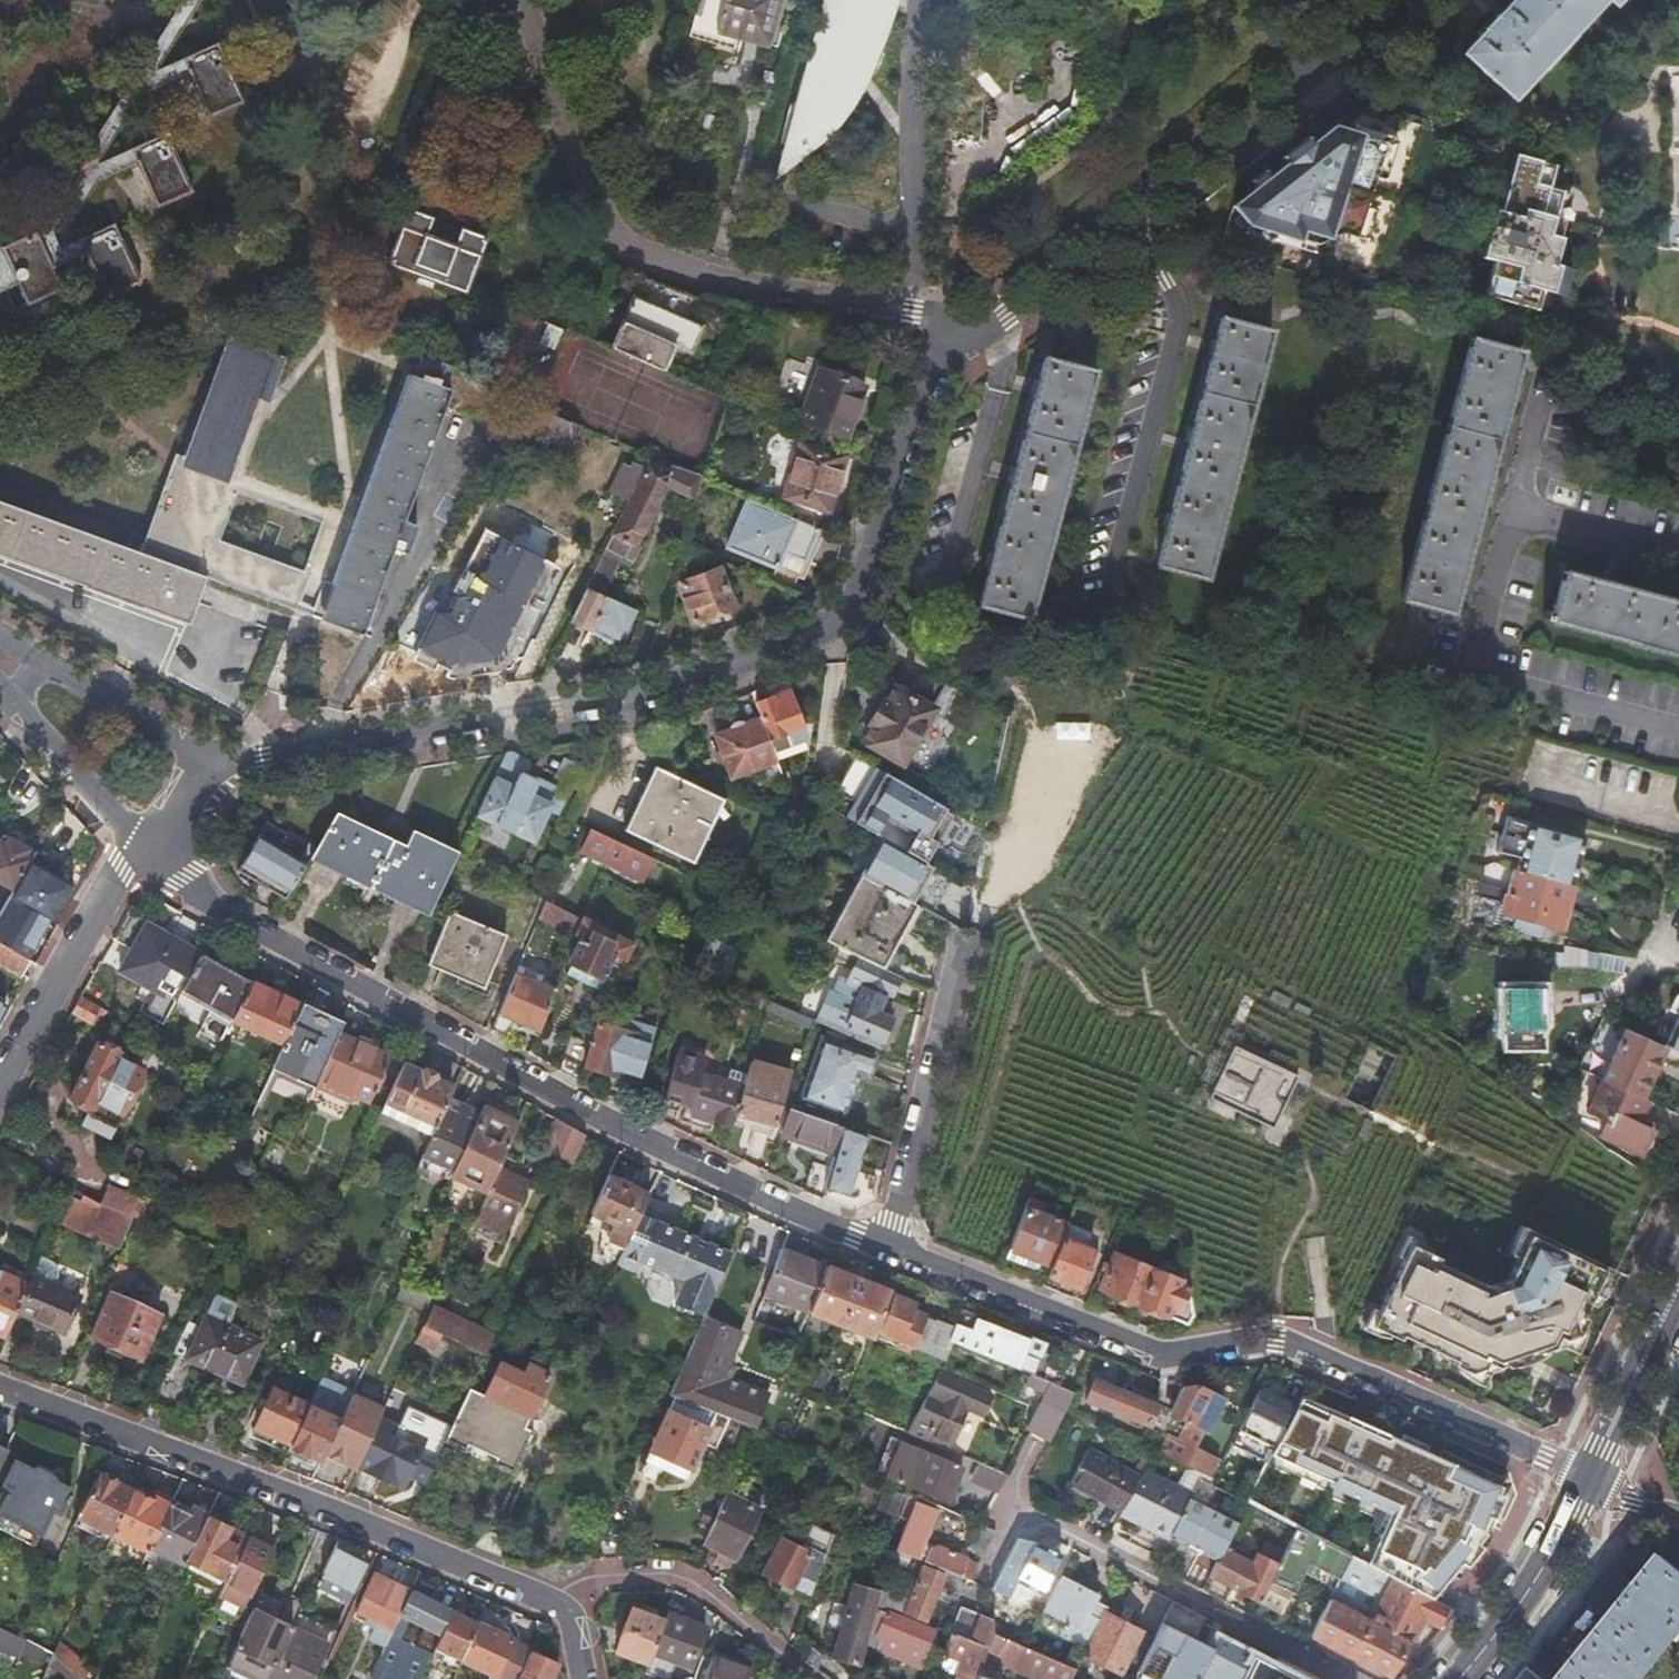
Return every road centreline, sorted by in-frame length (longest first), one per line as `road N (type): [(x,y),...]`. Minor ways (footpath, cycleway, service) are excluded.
road 1 (residential): [(211,757),(633,698),(798,637),(847,606),(930,363),(960,336)]
road 2 (residential): [(878,1242),(589,1109),(202,896),(153,845)]
road 3 (residential): [(1592,1478),(1274,1338),(1155,1356),(878,1242)]
road 4 (residential): [(586,1678),(573,1610),(0,1391)]
road 5 (residential): [(960,336),(923,313),(729,282),(617,237),(546,81),(523,0)]
road 6 (residential): [(960,336),(1004,314),(1405,0)]
road 7 (residential): [(1349,1678),(1016,1508)]
road 8 (residential): [(971,929),(891,1220),(878,1242)]
road 9 (residential): [(0,1087),(118,868),(153,845)]
road 10 (track): [(971,929),(1019,858),(1057,838),(1082,787),(1086,733),(1061,689)]
road 11 (tertiary): [(1592,1478),(1521,1600),(1459,1678)]
road 12 (tertiary): [(1678,1289),(1592,1478)]
road 13 (residential): [(18,707),(153,845)]
road 14 (residential): [(211,757),(43,666)]

